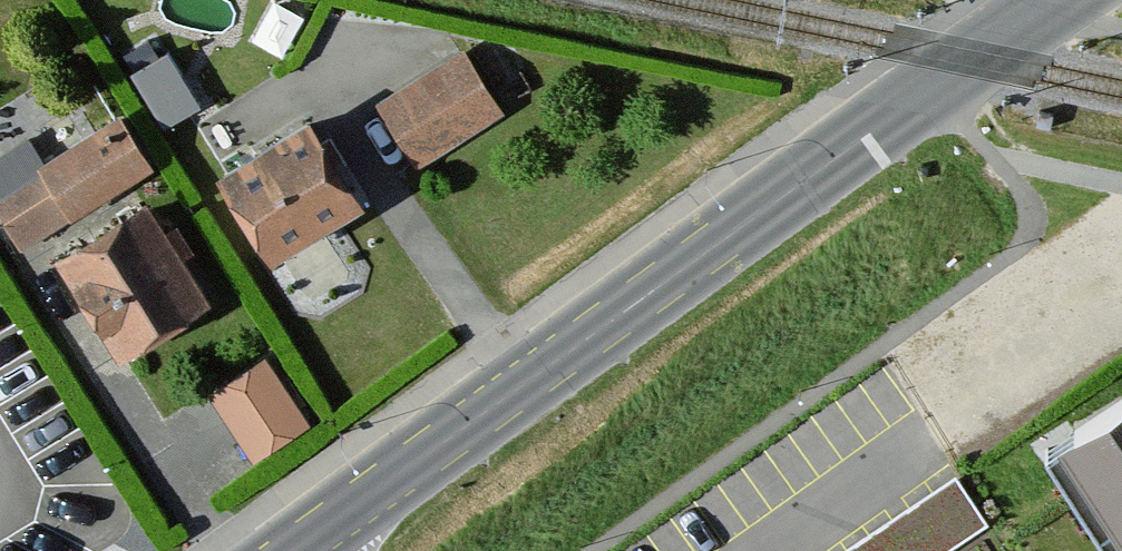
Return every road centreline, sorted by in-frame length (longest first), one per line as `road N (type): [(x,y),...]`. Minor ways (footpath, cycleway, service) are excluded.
road 1 (secondary): [(290,547),(865,133)]
road 2 (residential): [(865,133),(1121,184)]
road 3 (secondary): [(865,133),(1057,0)]

